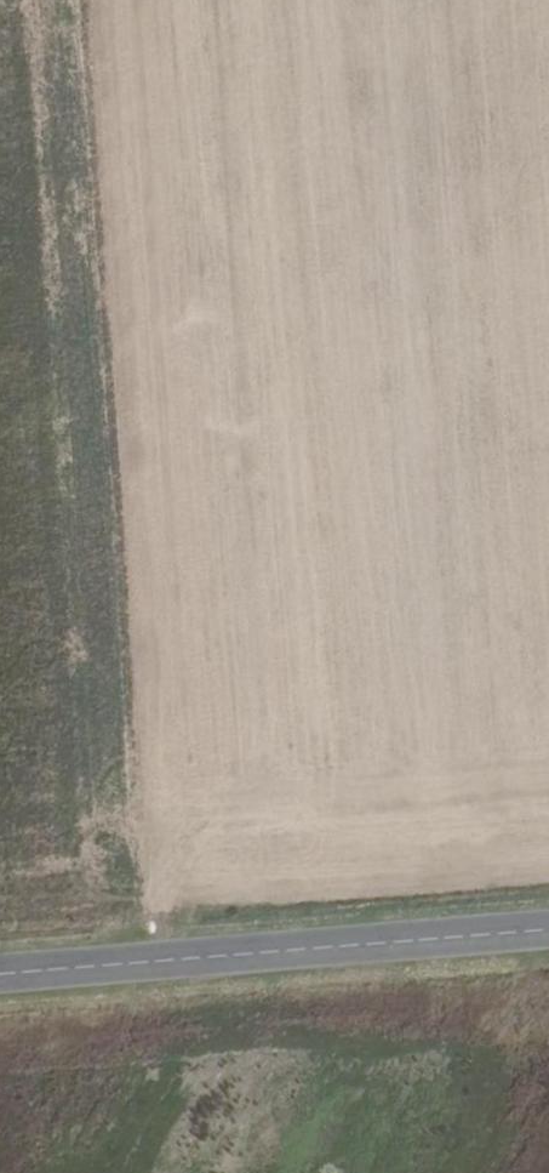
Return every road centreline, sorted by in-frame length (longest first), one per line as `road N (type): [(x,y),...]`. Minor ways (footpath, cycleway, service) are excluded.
road 1 (tertiary): [(0,975),(548,931)]

